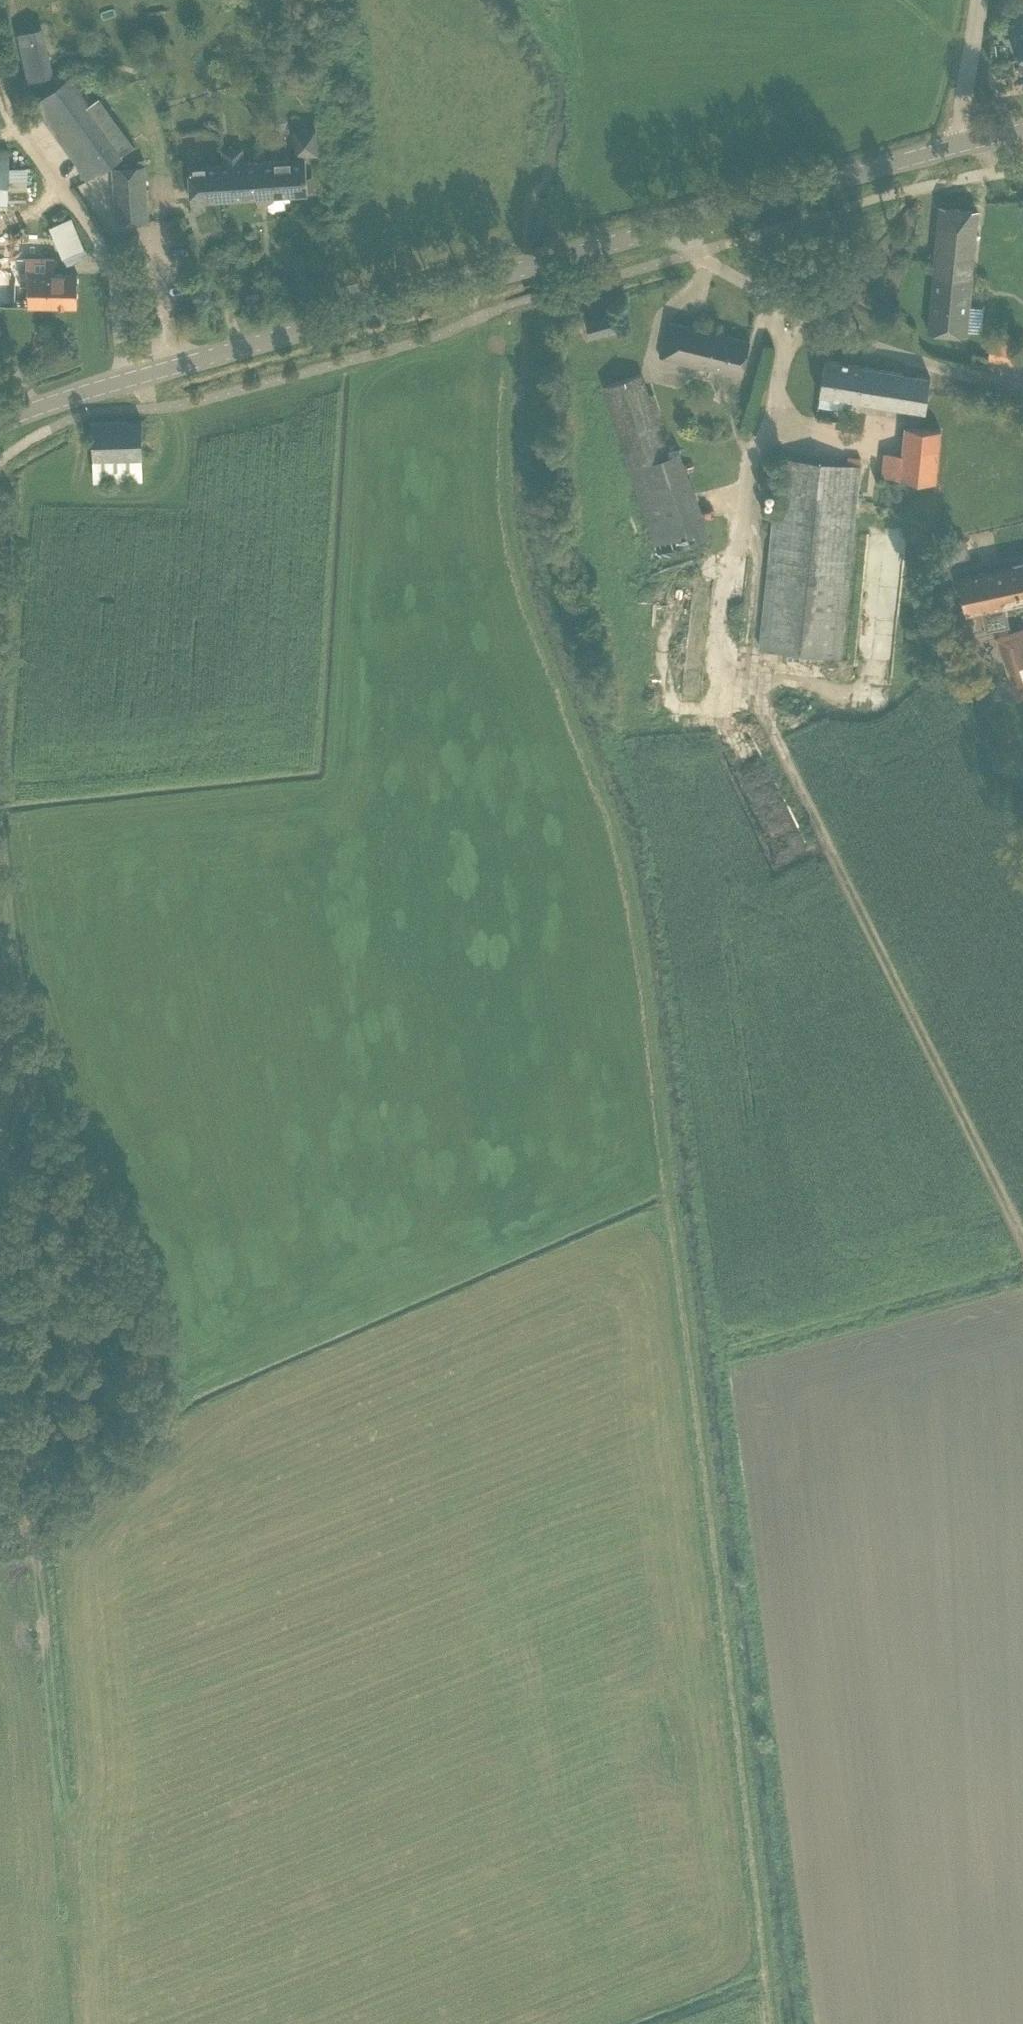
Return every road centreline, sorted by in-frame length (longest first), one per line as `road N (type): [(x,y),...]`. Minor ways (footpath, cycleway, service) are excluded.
road 1 (tertiary): [(0,431),(162,370),(956,146)]
road 2 (track): [(135,379),(112,265),(12,125),(0,92)]
road 3 (unclassified): [(956,146),(977,0)]

